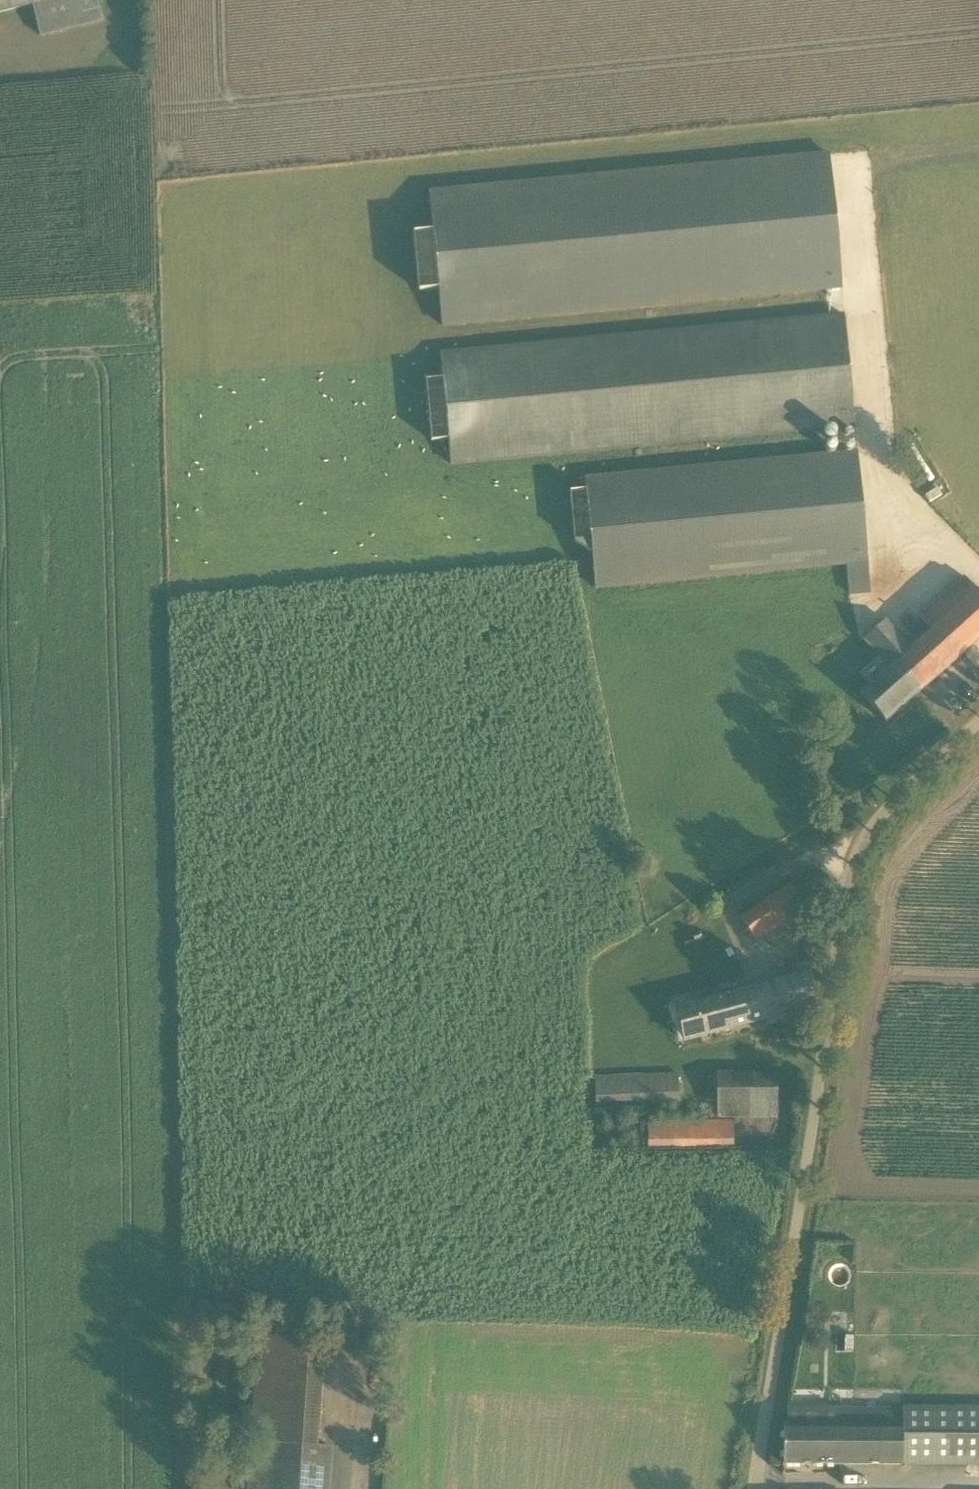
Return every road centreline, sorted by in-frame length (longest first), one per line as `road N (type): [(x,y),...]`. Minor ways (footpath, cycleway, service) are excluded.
road 1 (unclassified): [(754,1488),(853,869),(900,807),(978,732)]

